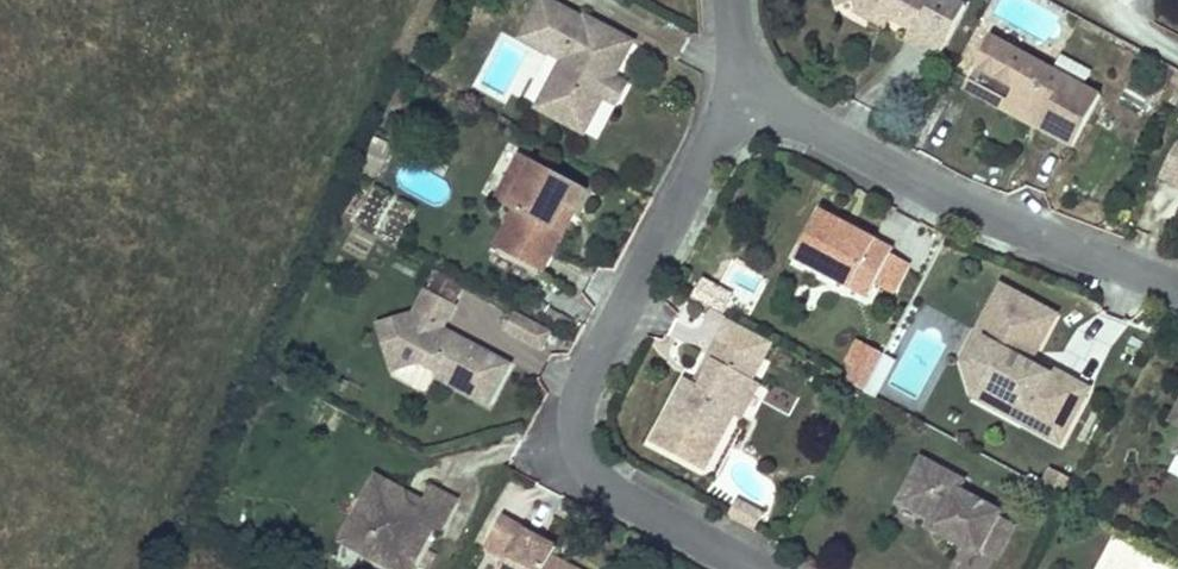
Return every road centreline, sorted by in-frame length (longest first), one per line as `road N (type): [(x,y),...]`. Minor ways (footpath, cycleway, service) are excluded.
road 1 (residential): [(750,568),(593,474),(579,445),(578,412),(586,381),(746,93)]
road 2 (residential): [(1177,288),(922,187),(746,93)]

